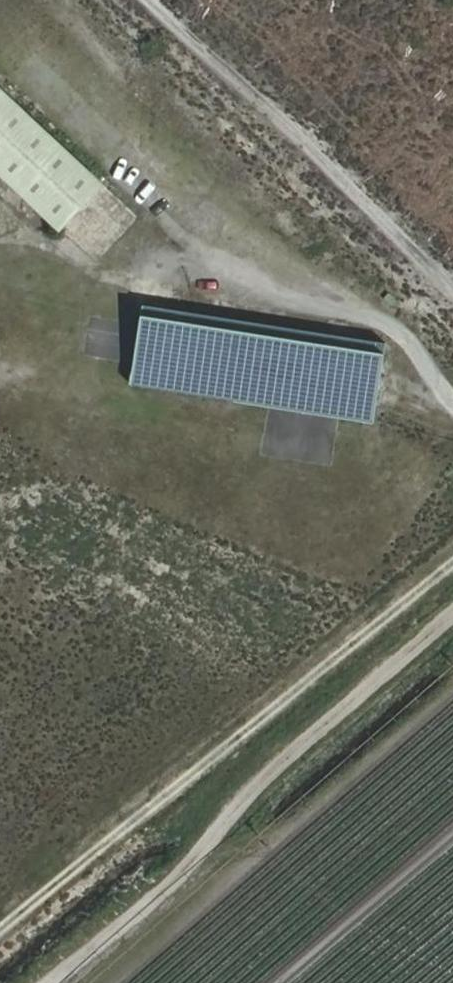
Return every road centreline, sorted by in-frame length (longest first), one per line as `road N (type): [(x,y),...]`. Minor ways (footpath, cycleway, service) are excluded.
road 1 (track): [(452,566),(0,936)]
road 2 (track): [(57,982),(452,624)]
road 3 (track): [(0,239),(123,273),(395,319),(452,398)]
road 4 (track): [(452,285),(142,0)]

